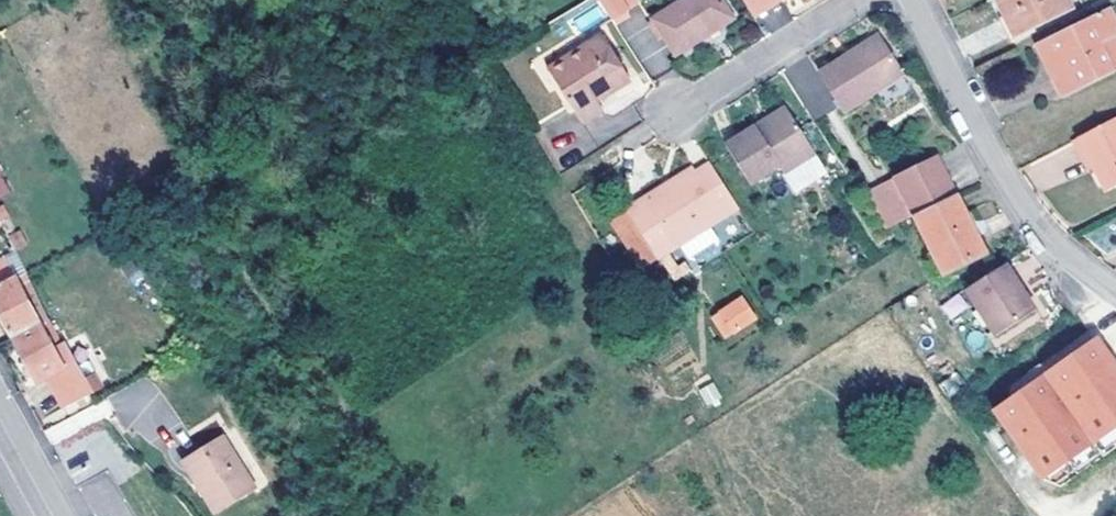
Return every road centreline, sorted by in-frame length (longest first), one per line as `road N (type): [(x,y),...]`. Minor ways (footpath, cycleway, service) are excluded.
road 1 (residential): [(913,0),(1019,205),(1053,255),(1115,299)]
road 2 (residential): [(678,105),(860,0)]

